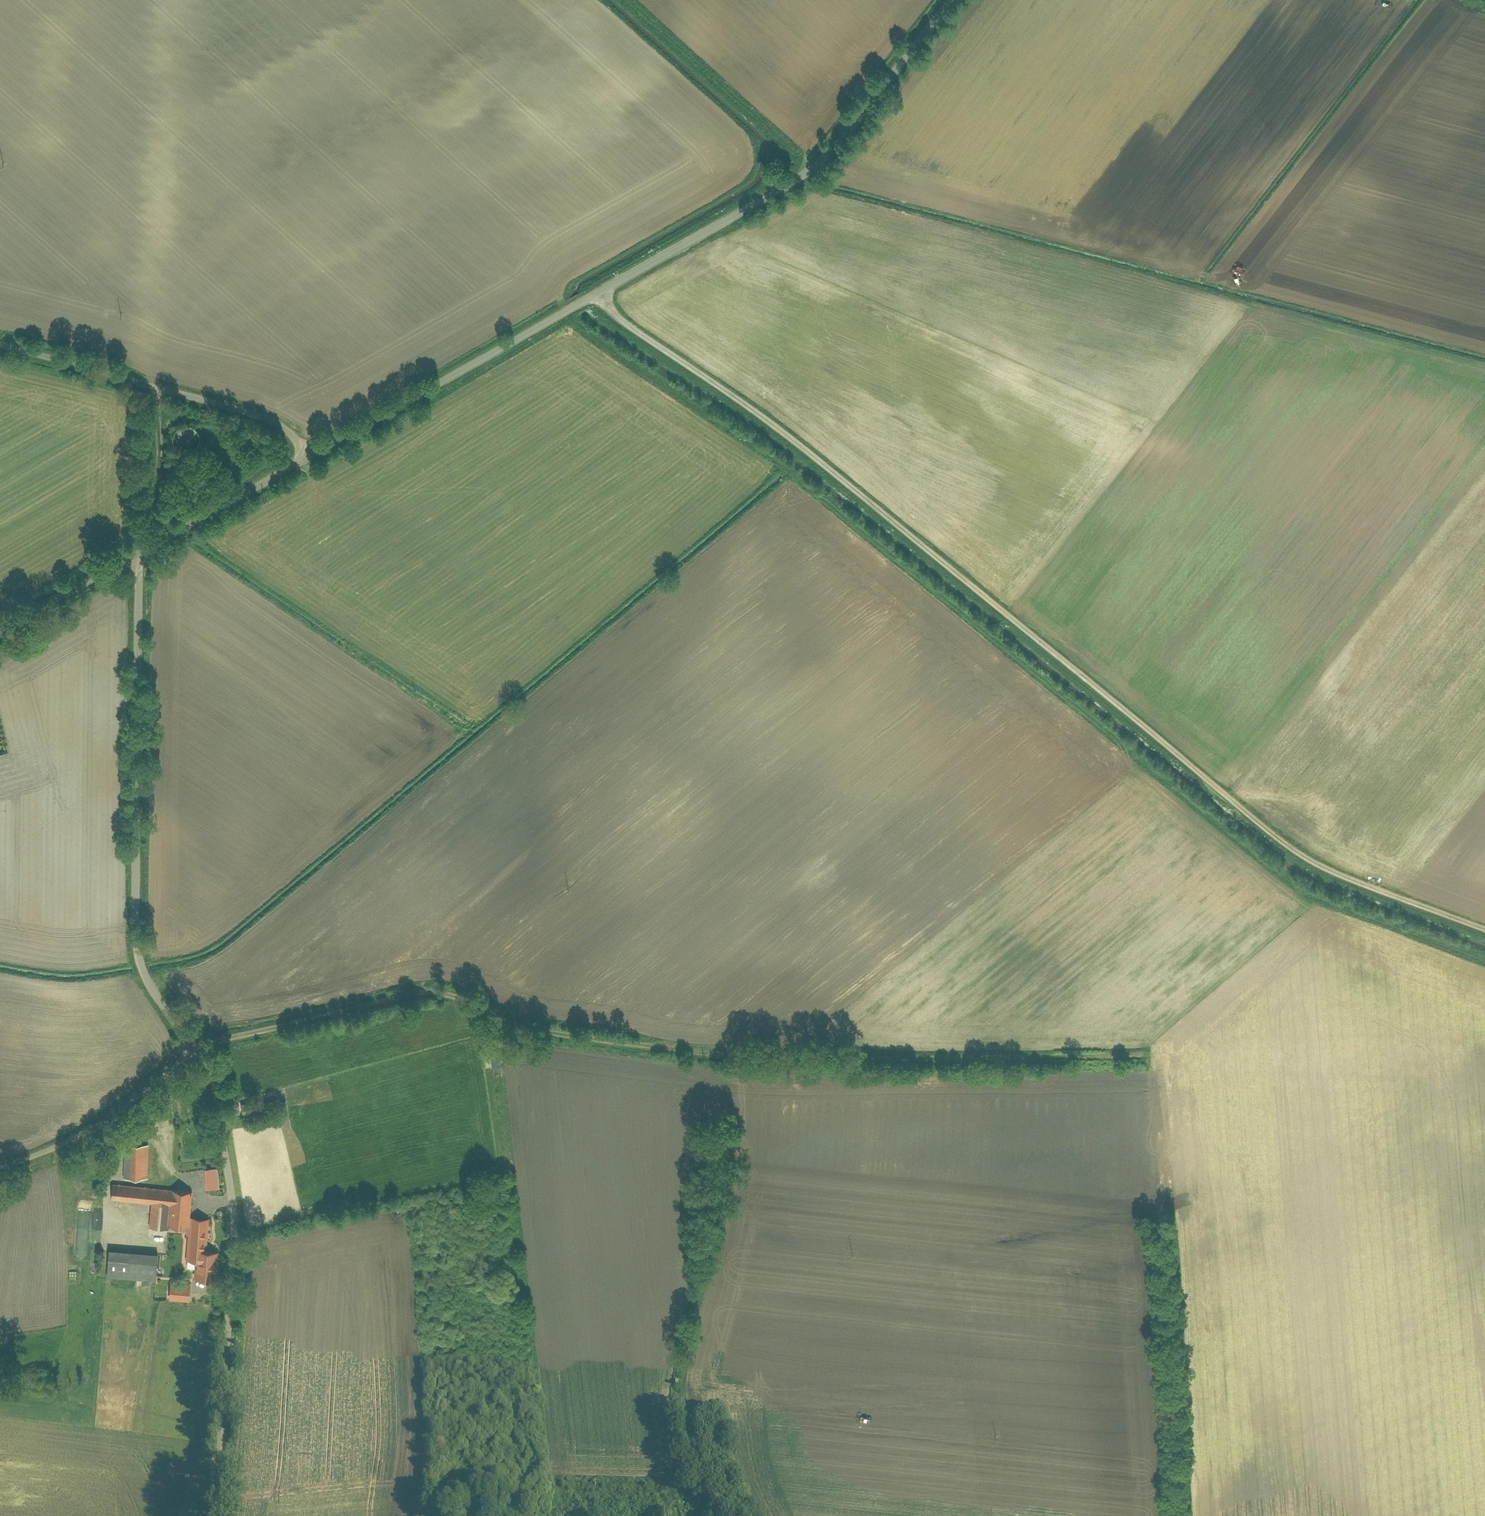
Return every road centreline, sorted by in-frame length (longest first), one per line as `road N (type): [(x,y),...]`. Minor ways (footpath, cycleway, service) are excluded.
road 1 (track): [(594,293),(826,466),(1298,854),(1484,929)]
road 2 (track): [(197,1050),(402,997),(449,995),(561,1036),(735,1058),(1147,1055)]
road 3 (unclassified): [(306,456),(784,184),(822,156),(950,0)]
road 4 (unclassified): [(197,1050),(138,960),(141,556)]
road 5 (unclassified): [(201,1515),(221,1445),(237,1236),(212,1066),(197,1050)]
road 6 (unclassified): [(306,456),(283,426),(0,344)]
road 7 (unclassified): [(0,1171),(70,1142),(197,1050)]
road 8 (unclassified): [(141,556),(306,456)]
road 9 (track): [(153,386),(163,417),(161,476),(141,556)]
road 10 (unclassified): [(0,634),(141,556)]

